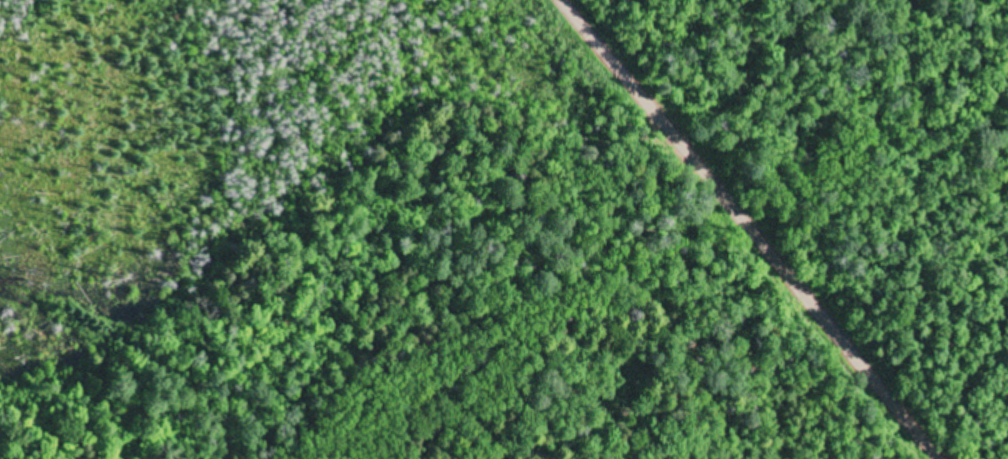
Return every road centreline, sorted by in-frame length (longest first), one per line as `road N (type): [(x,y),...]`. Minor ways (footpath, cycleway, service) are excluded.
road 1 (residential): [(937,458),(561,0)]

